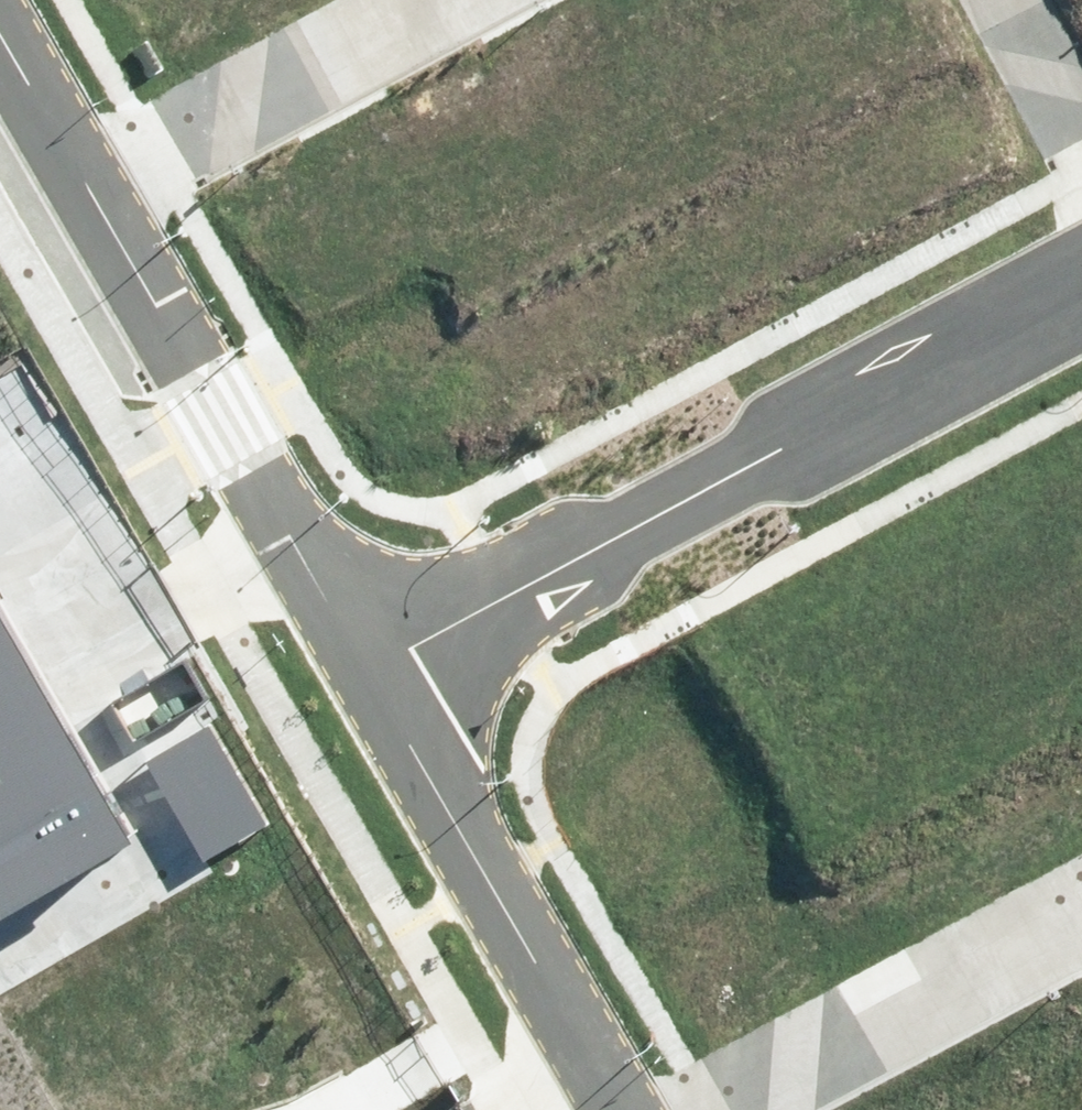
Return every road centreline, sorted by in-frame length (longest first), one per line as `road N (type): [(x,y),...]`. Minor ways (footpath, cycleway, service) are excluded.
road 1 (residential): [(1081,301),(365,672)]
road 2 (residential): [(365,672),(216,426),(90,191)]
road 3 (residential): [(624,1109),(365,672)]
road 4 (residential): [(90,191),(459,0)]
road 5 (residential): [(1068,912),(712,1109)]
road 6 (residential): [(90,191),(0,35)]
road 7 (residential): [(1005,0),(1081,139)]

